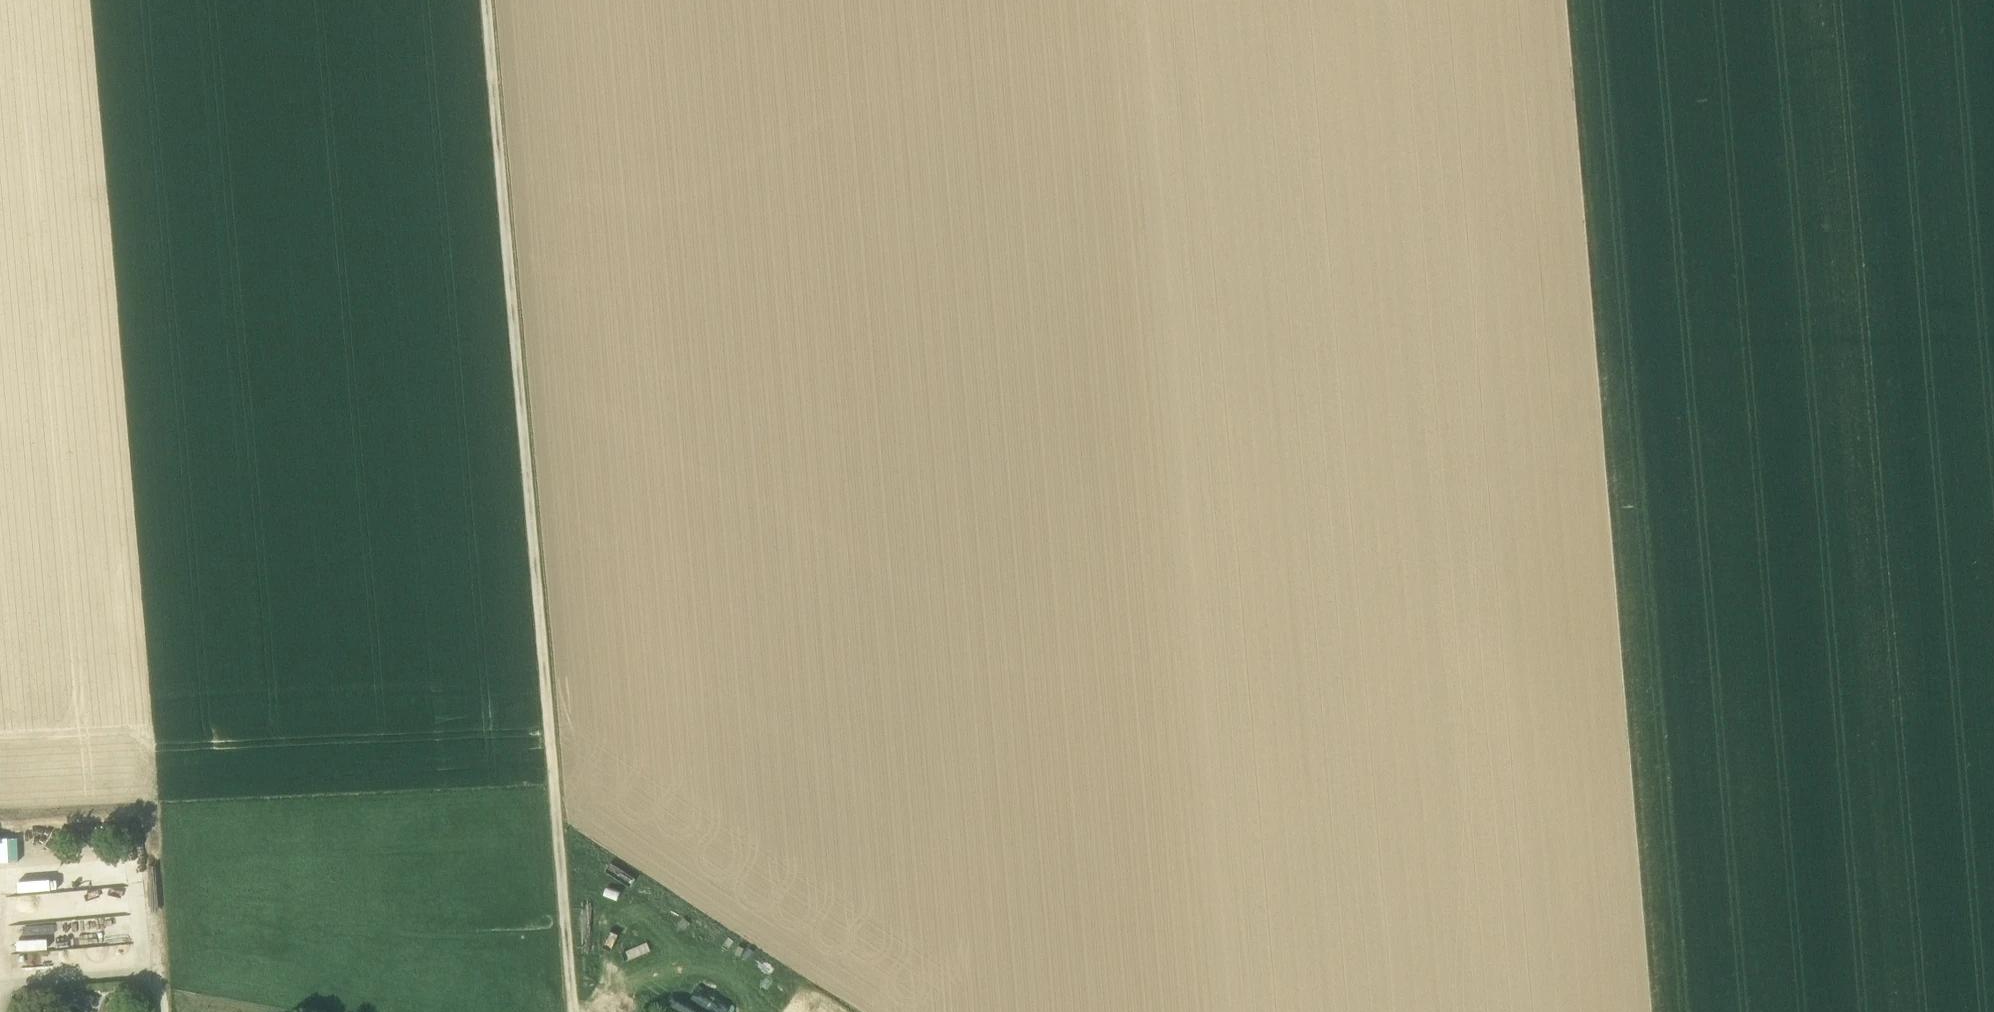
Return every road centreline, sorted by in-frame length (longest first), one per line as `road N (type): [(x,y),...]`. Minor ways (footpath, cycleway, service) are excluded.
road 1 (track): [(492,0),(575,1011)]

